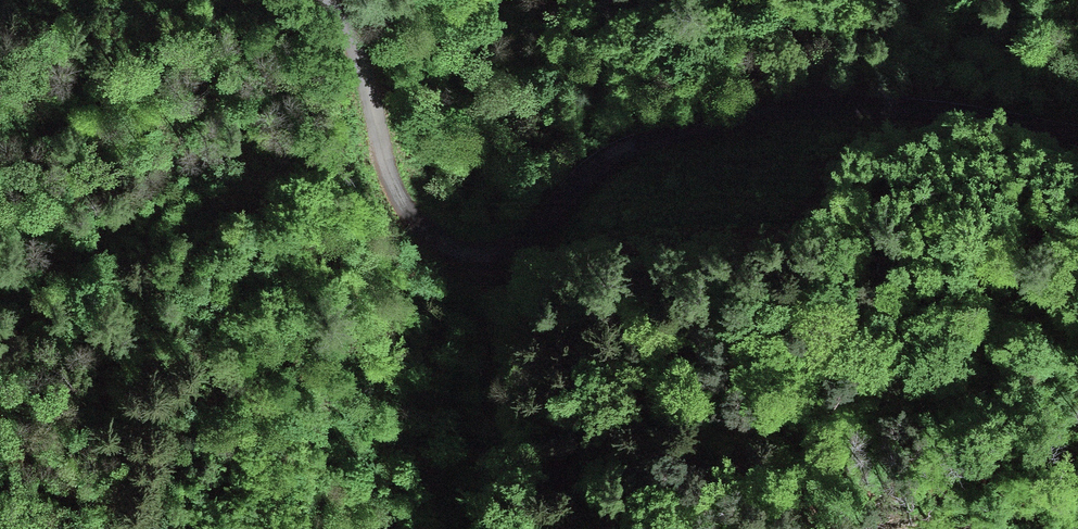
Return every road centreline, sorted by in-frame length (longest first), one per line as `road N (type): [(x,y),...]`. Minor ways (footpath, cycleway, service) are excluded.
road 1 (residential): [(1077,124),(908,87),(737,89),(631,142),(512,245),(450,238),(408,214),(380,159),(358,48),(327,0)]
road 2 (motorway): [(377,0),(549,85),(1077,305)]
road 3 (motorway): [(1077,169),(671,0)]

